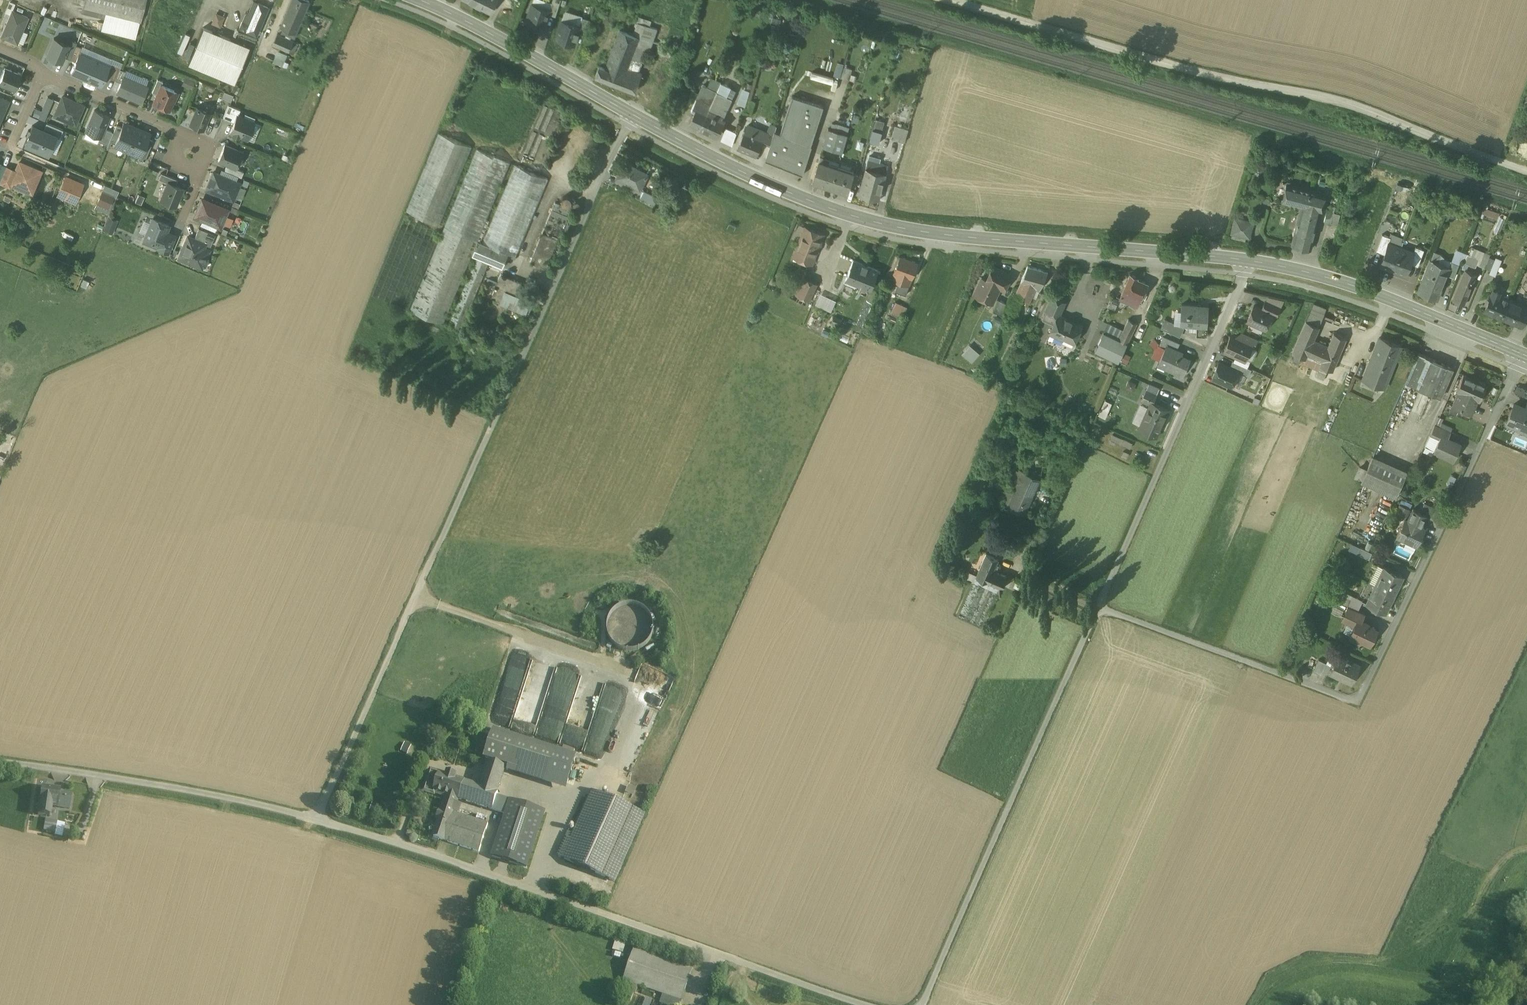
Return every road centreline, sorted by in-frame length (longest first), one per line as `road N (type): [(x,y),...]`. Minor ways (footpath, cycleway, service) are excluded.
road 1 (residential): [(631,114),(319,817)]
road 2 (residential): [(1102,605),(1359,701),(1525,354)]
road 3 (secondary): [(1251,260),(937,233),(872,221),(724,163),(631,114)]
road 4 (unclassified): [(1526,169),(1367,107),(1235,79),(961,0)]
road 5 (residential): [(319,817),(868,1004)]
road 6 (residential): [(924,1004),(1102,605)]
road 7 (residential): [(1102,605),(1251,260)]
road 8 (residential): [(0,759),(319,817)]
road 9 (secondary): [(1525,354),(1363,288),(1251,260)]
road 10 (secondary): [(631,114),(420,0)]
road 11 (residential): [(181,134),(42,74)]

